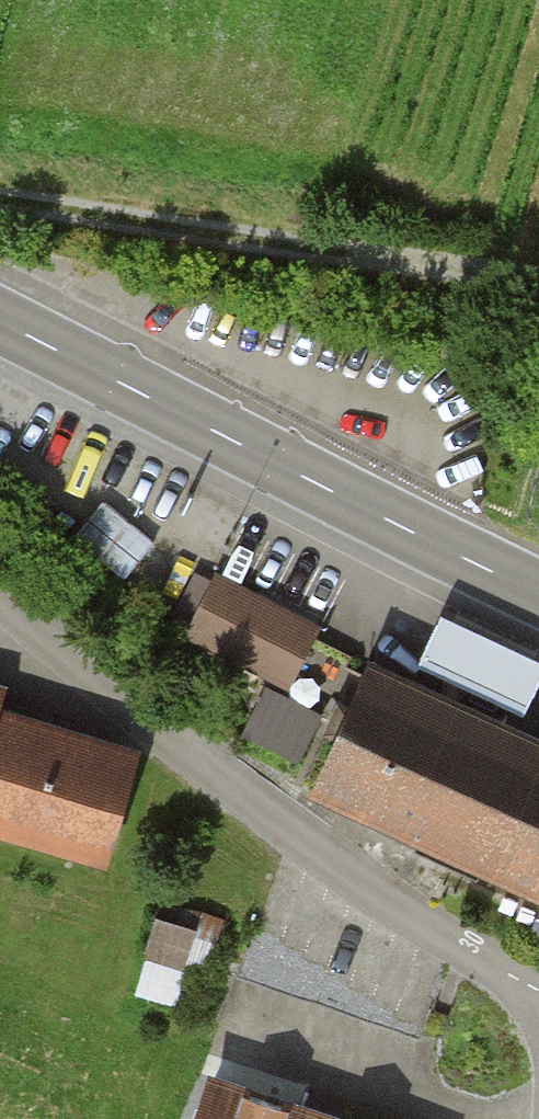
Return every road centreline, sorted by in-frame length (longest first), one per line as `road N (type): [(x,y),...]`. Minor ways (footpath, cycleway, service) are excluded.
road 1 (residential): [(0,598),(538,998)]
road 2 (primary): [(0,326),(538,595)]
road 3 (track): [(0,194),(538,273)]

